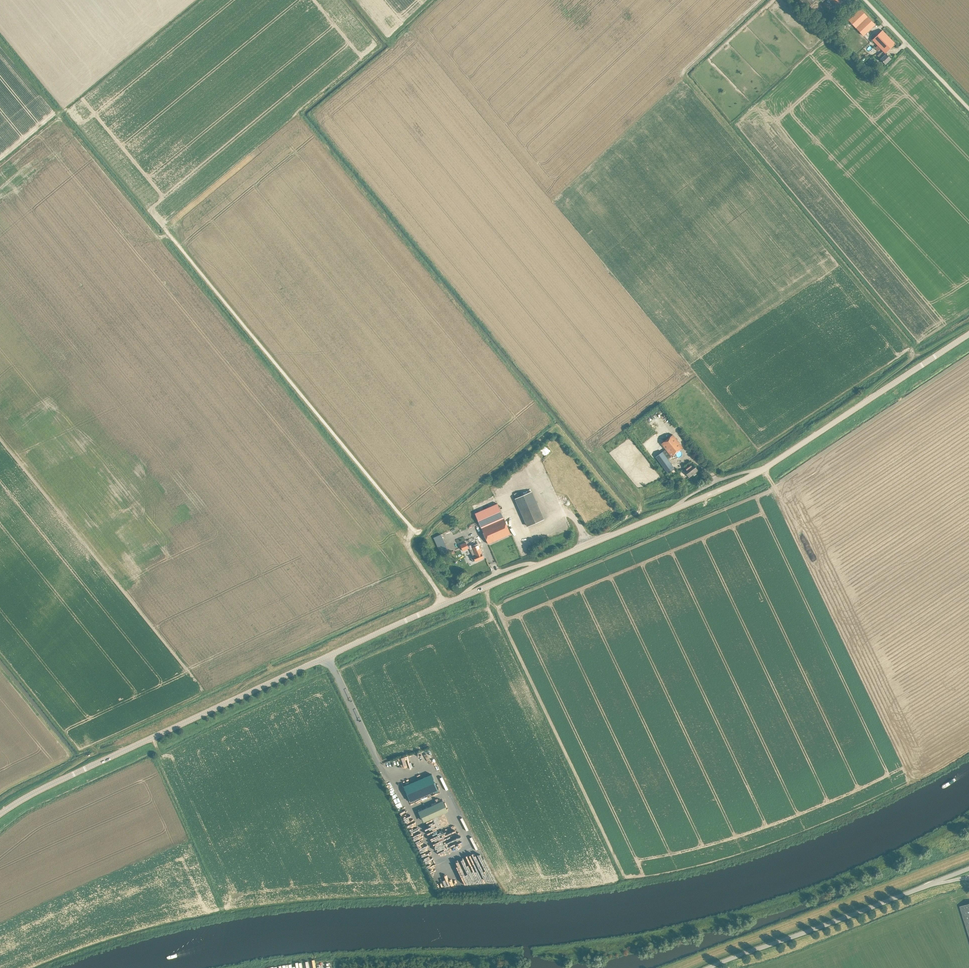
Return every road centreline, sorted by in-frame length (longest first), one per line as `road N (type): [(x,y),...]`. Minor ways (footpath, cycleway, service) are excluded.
road 1 (tertiary): [(325,659),(738,484),(968,335)]
road 2 (tertiary): [(0,815),(42,788),(325,659)]
road 3 (unclassified): [(707,967),(968,868)]
road 4 (unclassified): [(968,106),(867,0)]
road 5 (unclassified): [(377,768),(325,659)]

